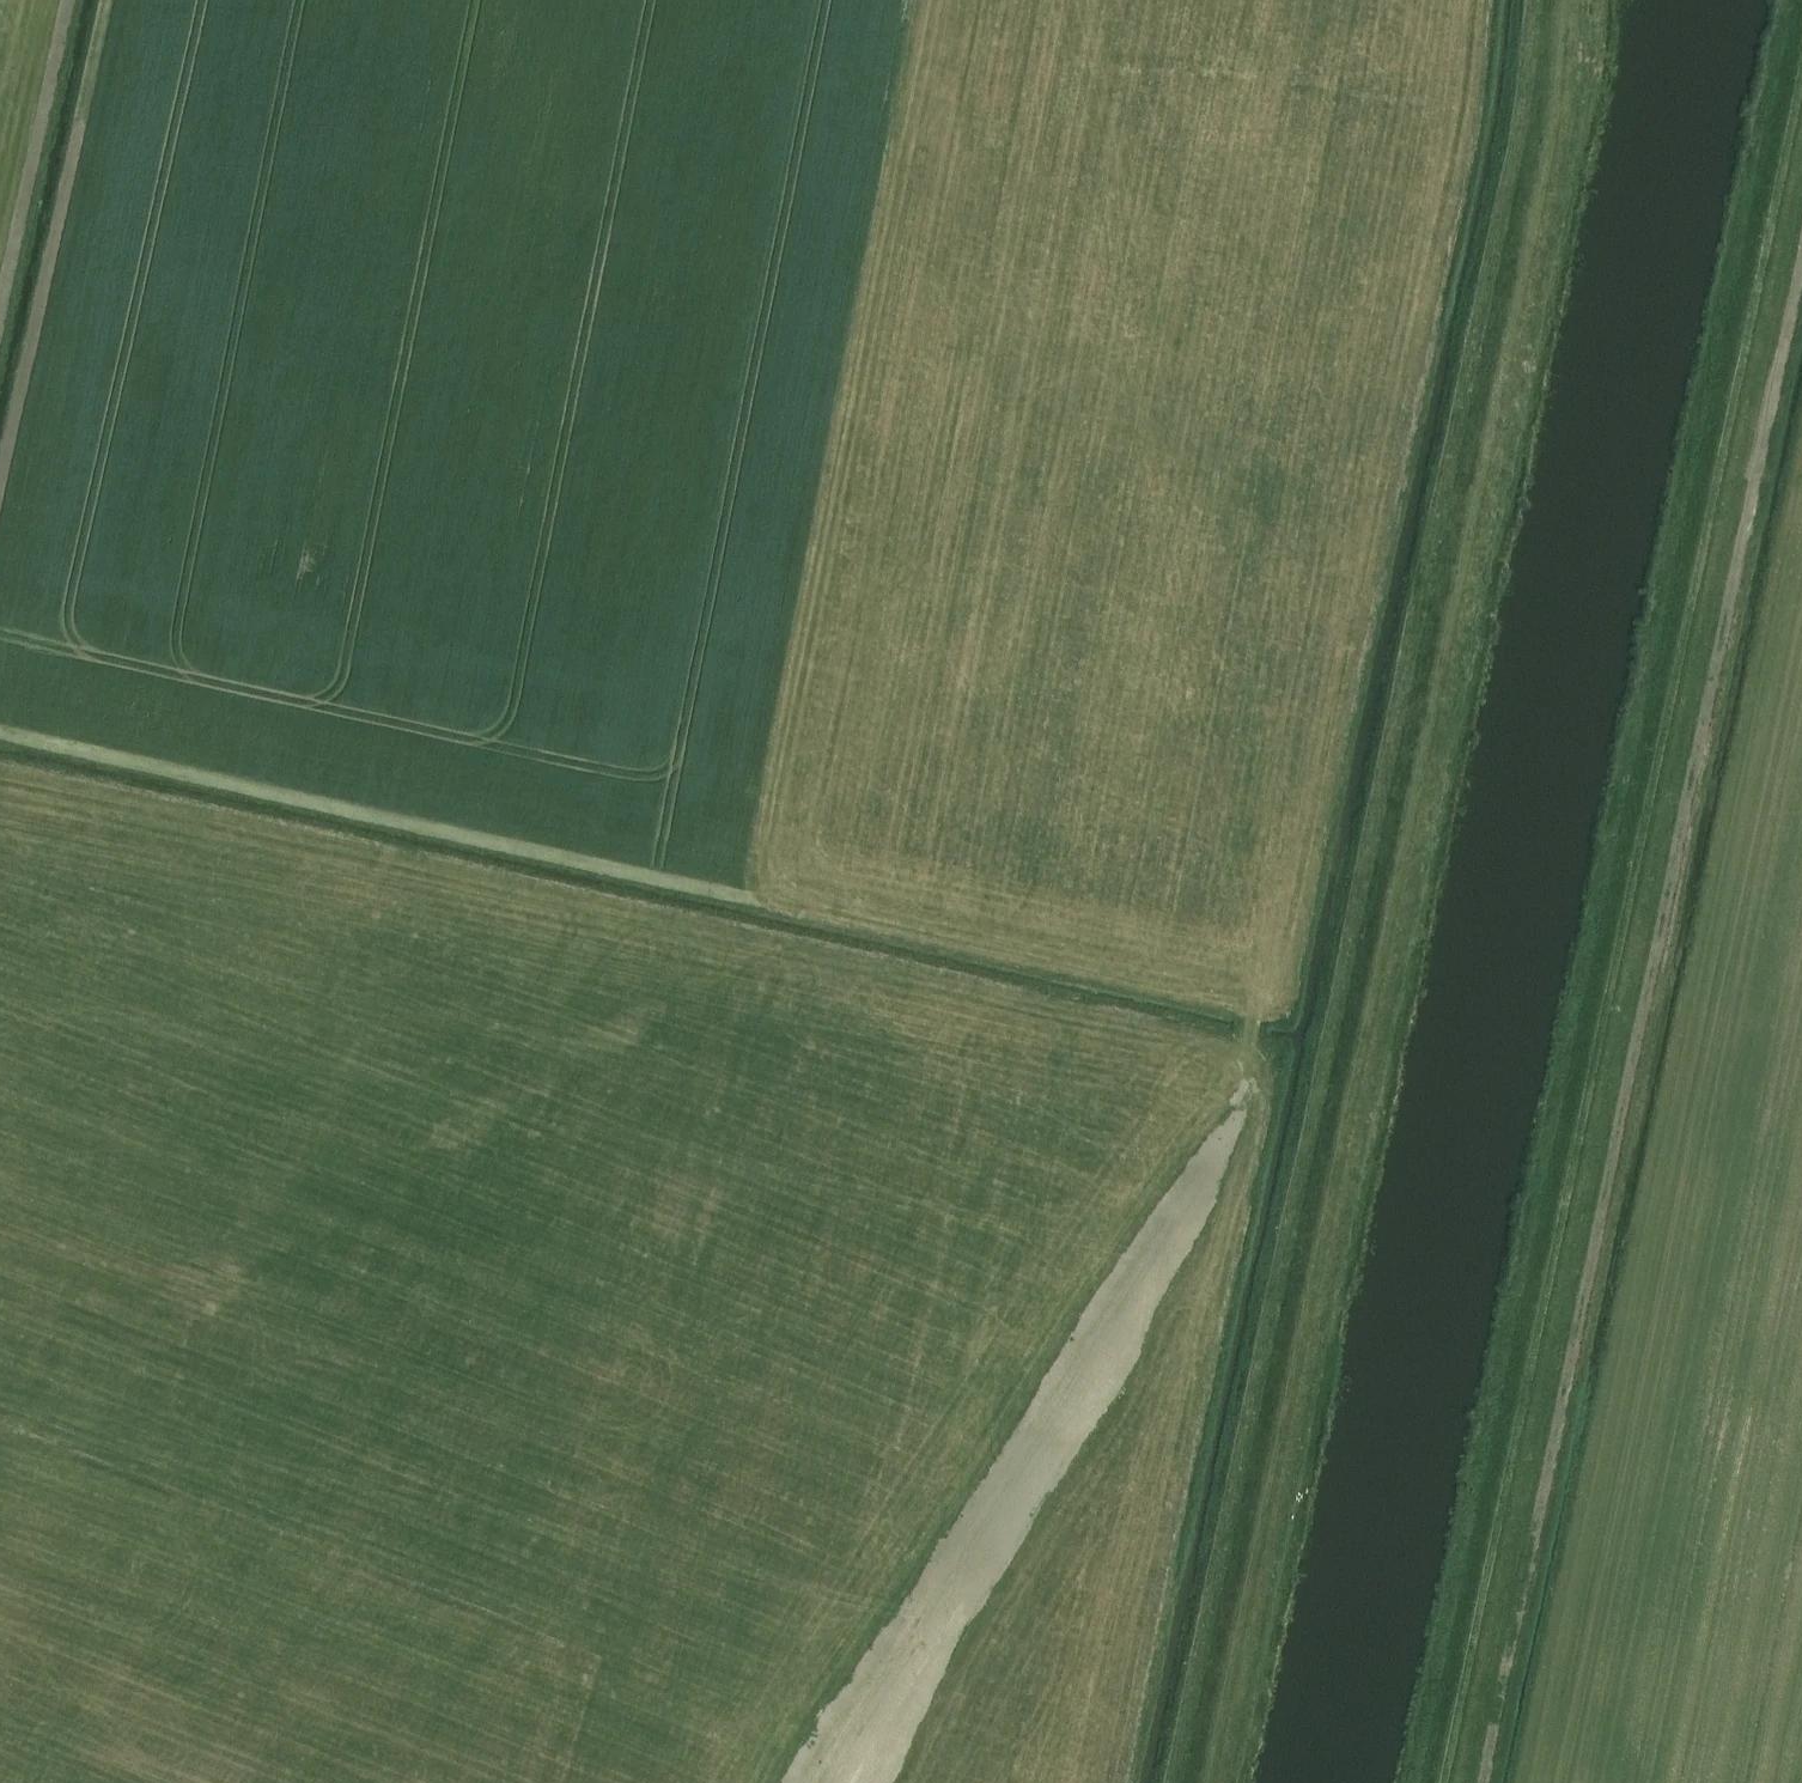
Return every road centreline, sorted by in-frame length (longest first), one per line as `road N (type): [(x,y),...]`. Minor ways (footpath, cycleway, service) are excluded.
road 1 (track): [(1566,0),(1522,301),(1208,1782)]

